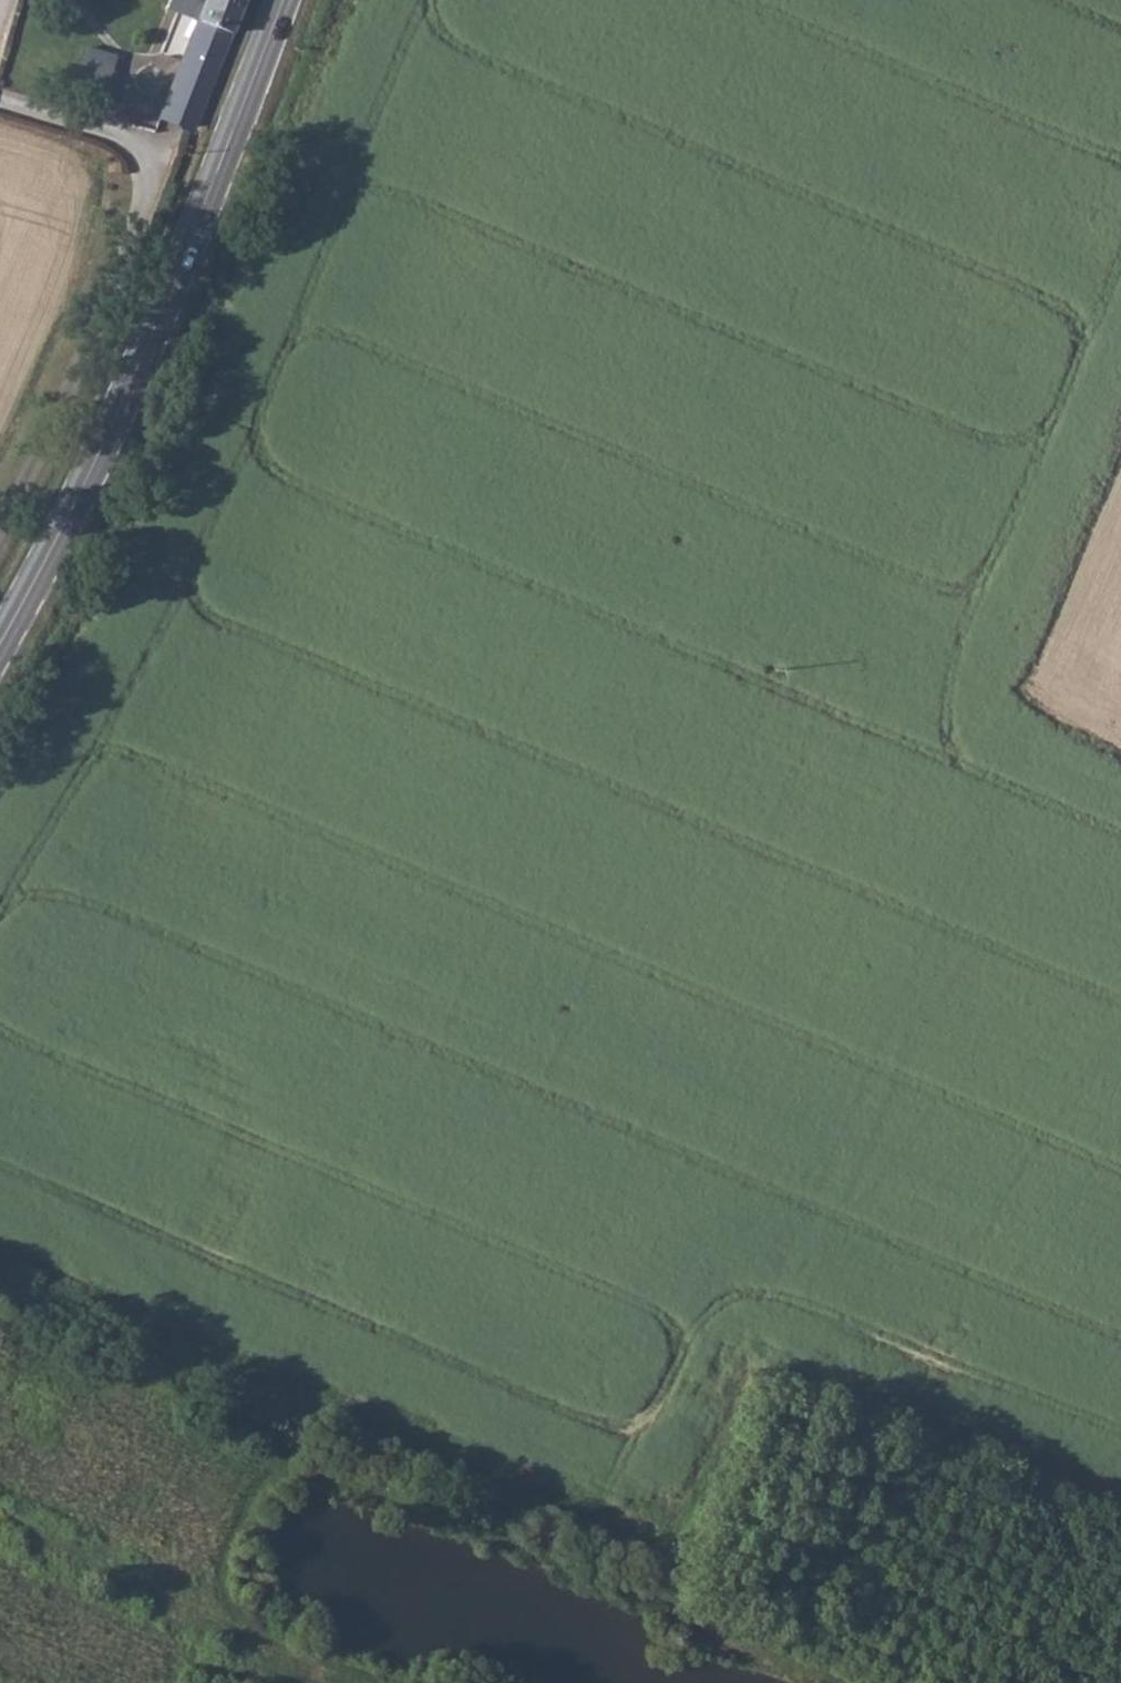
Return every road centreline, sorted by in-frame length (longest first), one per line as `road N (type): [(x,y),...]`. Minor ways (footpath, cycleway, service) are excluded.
road 1 (primary): [(285,0),(153,331),(0,643)]
road 2 (track): [(324,1682),(0,1521)]

